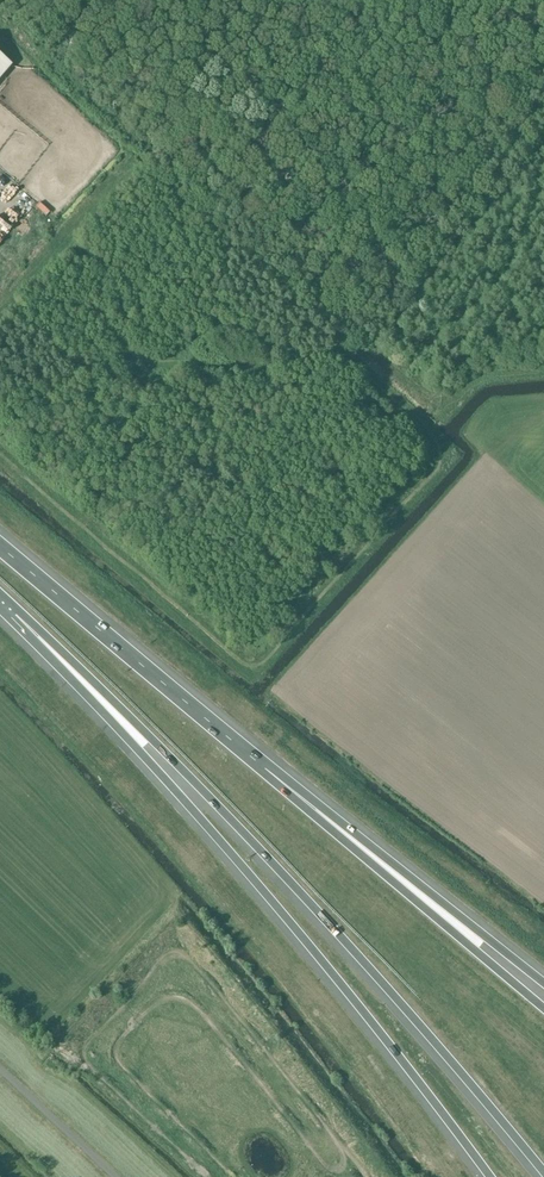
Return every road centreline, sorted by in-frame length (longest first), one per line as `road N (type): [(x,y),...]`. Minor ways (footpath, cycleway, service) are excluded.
road 1 (motorway): [(15,615),(155,741),(295,887),(543,1176)]
road 2 (motorway): [(15,615),(316,954),(488,1176)]
road 3 (motorway): [(543,1009),(264,770)]
road 4 (motorway): [(543,983),(264,770)]
road 5 (motorway): [(264,770),(0,546)]

